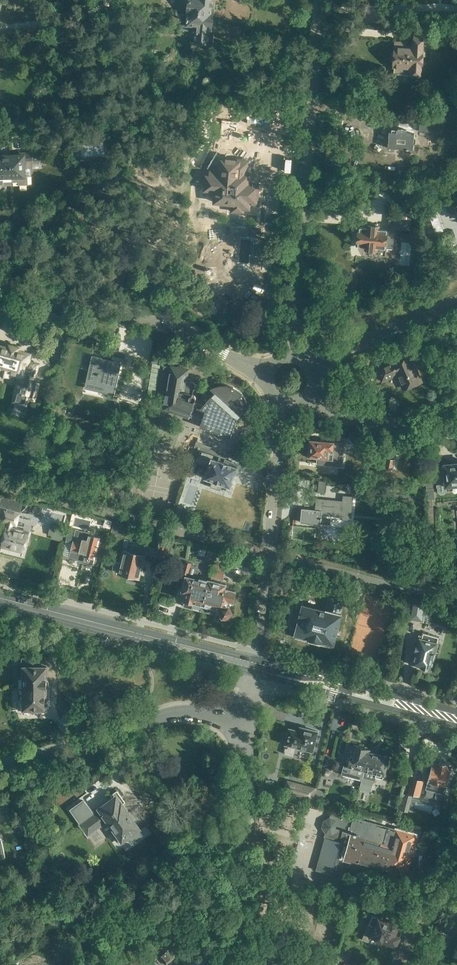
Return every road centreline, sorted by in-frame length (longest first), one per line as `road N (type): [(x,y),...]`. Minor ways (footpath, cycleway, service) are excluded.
road 1 (residential): [(291,356),(322,0)]
road 2 (residential): [(268,374),(162,311),(0,275)]
road 3 (residential): [(256,667),(284,400)]
road 4 (primary): [(256,667),(0,601)]
road 5 (residential): [(0,759),(176,713),(250,714)]
road 6 (residential): [(233,964),(250,714)]
road 7 (primary): [(456,719),(256,667)]
road 8 (residential): [(310,367),(456,301)]
road 9 (residential): [(309,392),(341,415),(456,433)]

